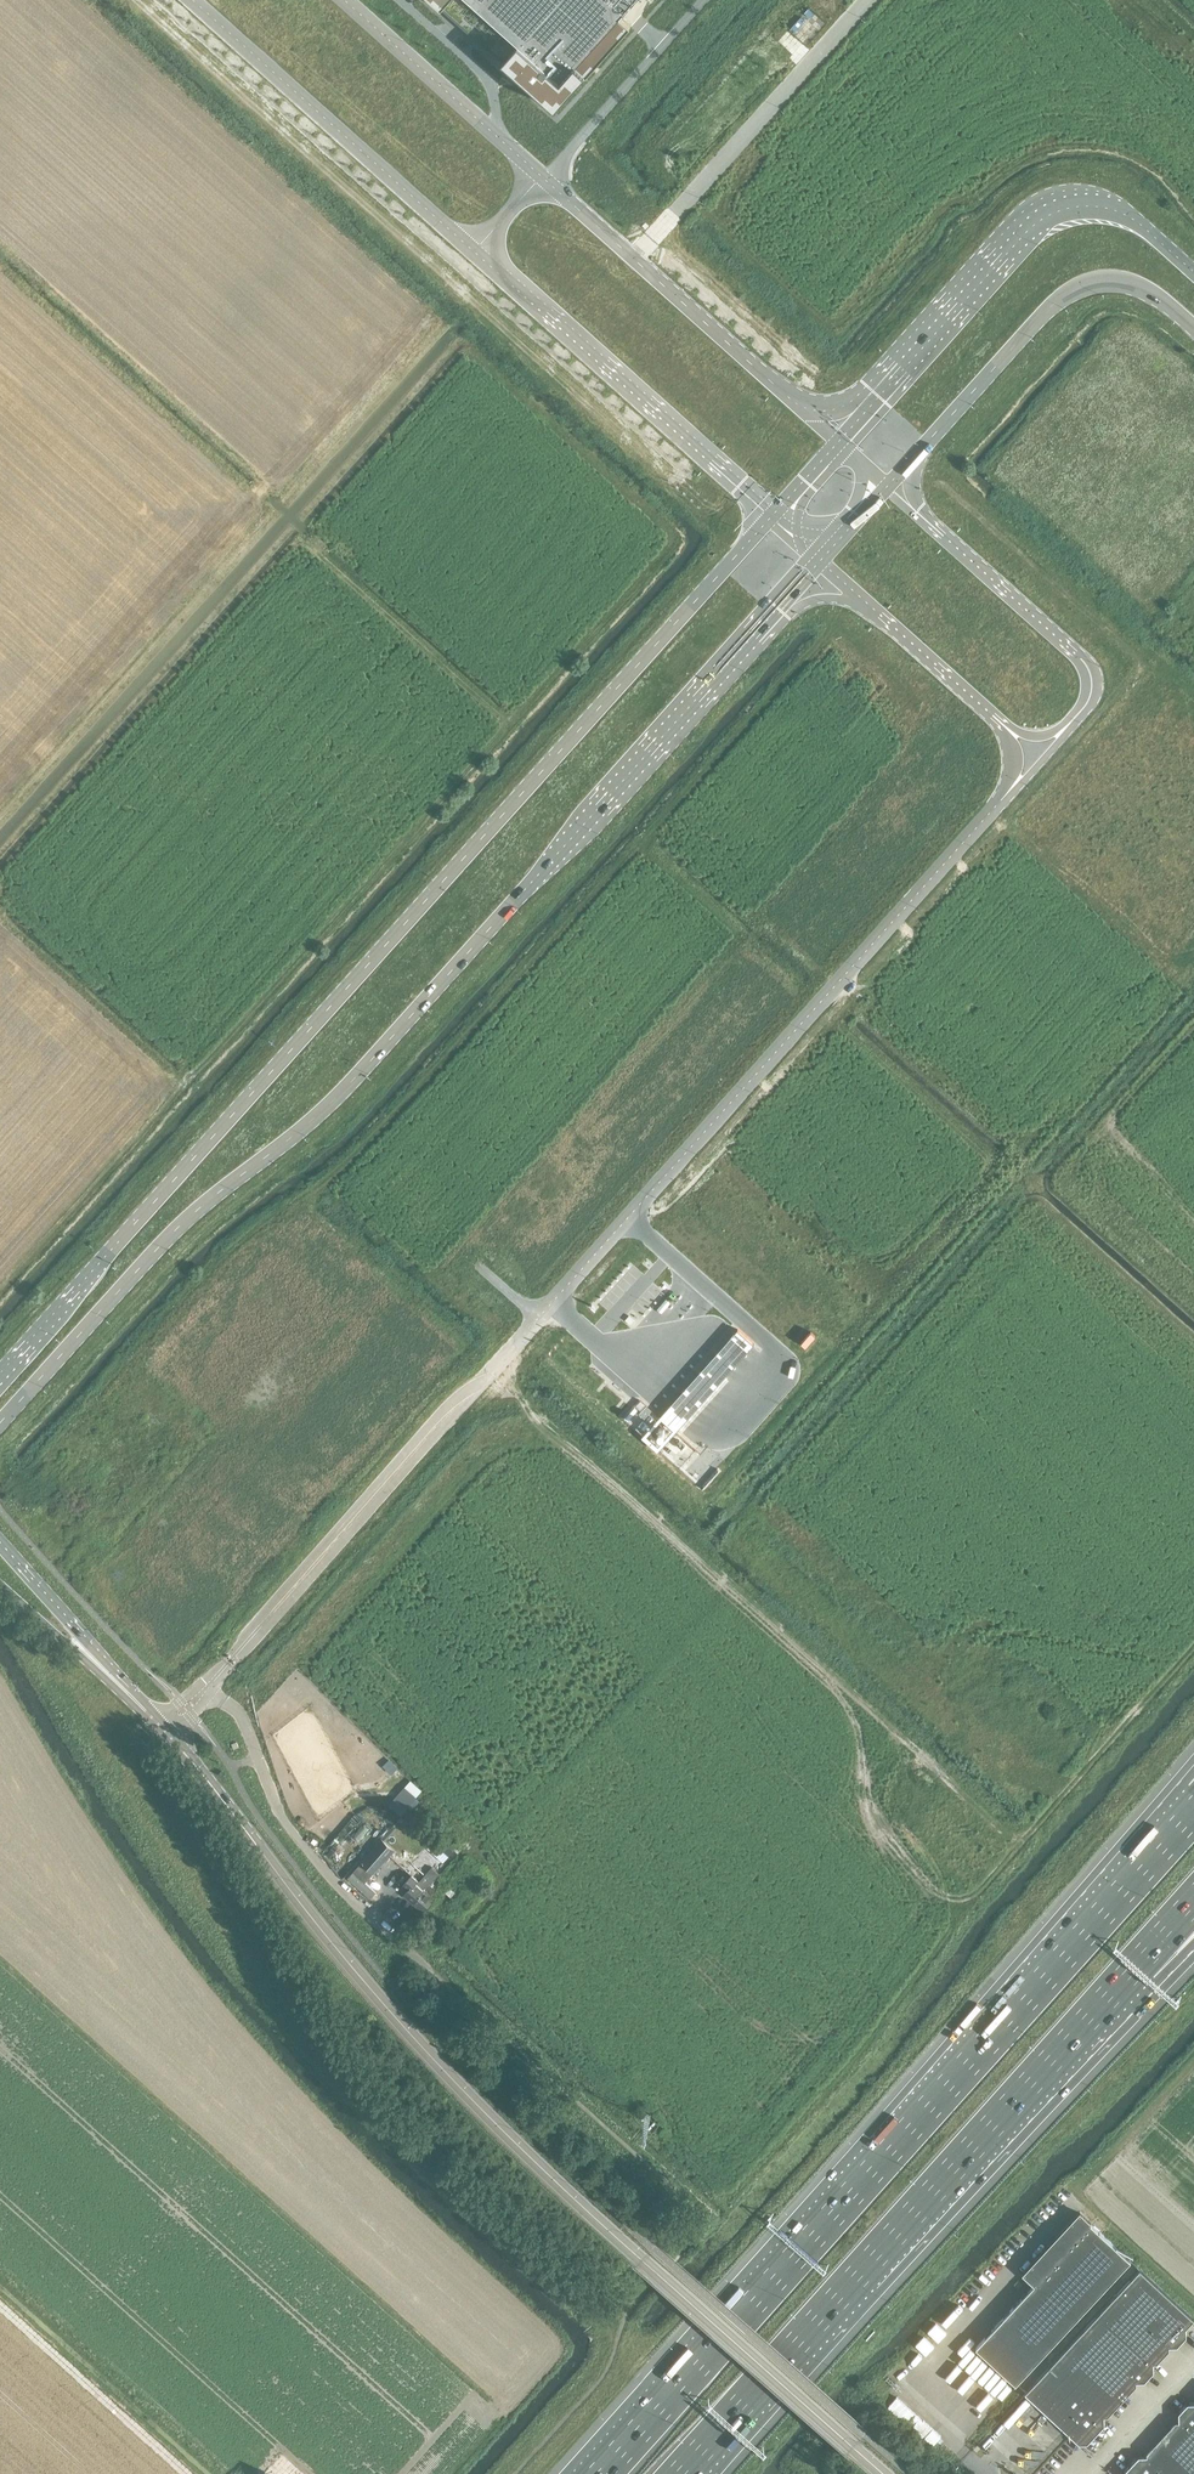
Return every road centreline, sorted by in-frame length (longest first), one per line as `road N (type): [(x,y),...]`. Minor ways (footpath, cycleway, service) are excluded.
road 1 (secondary): [(771,517),(0,1373)]
road 2 (secondary): [(0,1423),(170,1232),(323,1111),(786,599)]
road 3 (tertiary): [(884,2473),(495,2128),(420,2049),(146,1711)]
road 4 (motorway): [(1193,1813),(600,2473)]
road 5 (unclassified): [(1001,800),(473,1387)]
road 6 (motorway): [(679,2473),(1137,1964)]
road 7 (secondary): [(1193,272),(1122,212),(1080,205),(1045,217),(860,417)]
road 8 (unclassified): [(474,251),(771,517)]
road 9 (unclassified): [(191,0),(474,251)]
road 10 (secondary): [(916,453),(1044,313),(1077,290),(1102,281),(1134,286),(1193,326)]
road 11 (unclassified): [(634,257),(867,0)]
road 12 (unclassified): [(1071,722),(1091,695),(1087,665),(913,507)]
road 13 (unclassified): [(542,176),(345,0)]
road 14 (track): [(0,2302),(191,2473)]
road 15 (unclassified): [(542,176),(706,0)]
road 16 (unclassified): [(799,405),(634,257)]
road 17 (tertiary): [(146,1711),(0,1547)]
road 18 (tertiary): [(0,1583),(146,1711)]
road 19 (unclassified): [(880,614),(993,715)]
road 20 (unclassified): [(634,257),(542,176)]

